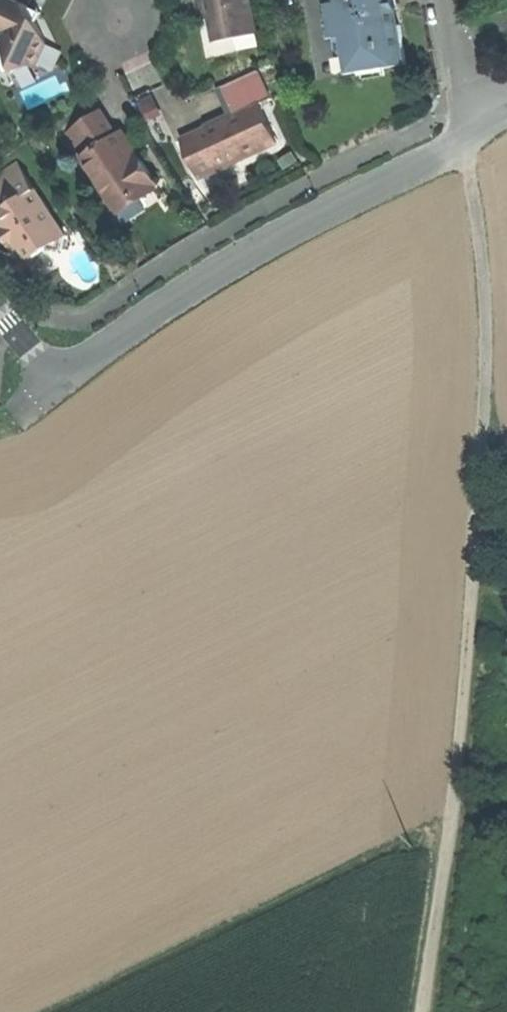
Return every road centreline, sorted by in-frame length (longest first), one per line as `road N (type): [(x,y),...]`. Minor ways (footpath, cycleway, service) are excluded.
road 1 (track): [(464,136),(489,357),(447,821)]
road 2 (residential): [(56,381),(271,243),(464,136)]
road 3 (track): [(55,1011),(447,821)]
road 4 (track): [(447,821),(424,1011)]
road 5 (residential): [(464,136),(444,0)]

